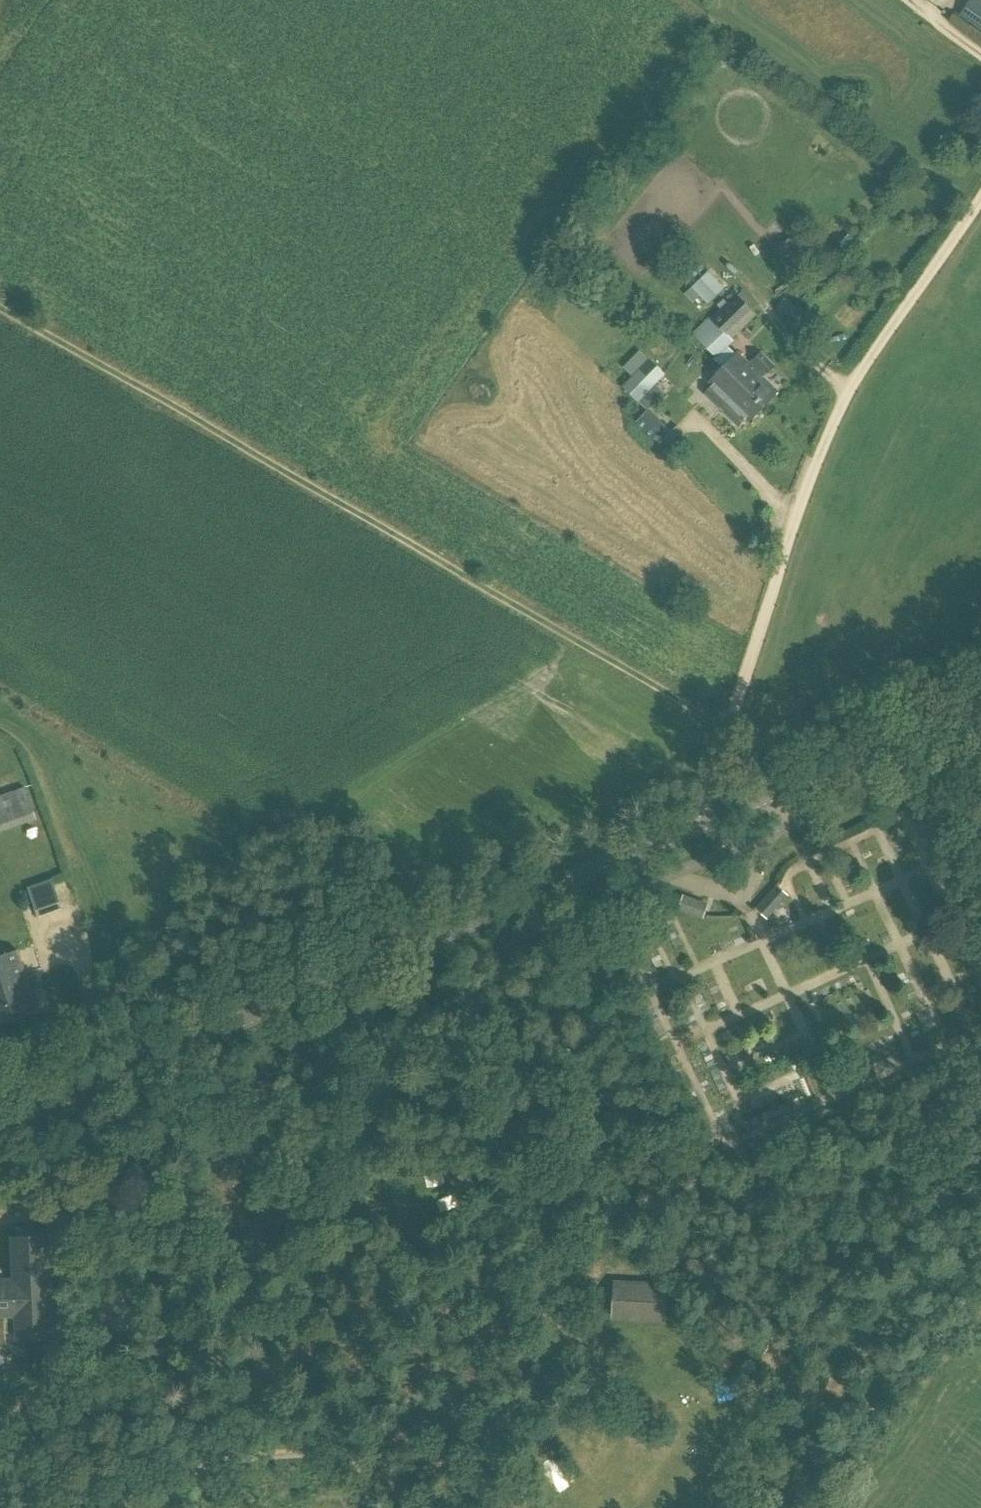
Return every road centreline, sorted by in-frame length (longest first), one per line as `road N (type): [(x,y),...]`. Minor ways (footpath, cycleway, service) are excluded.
road 1 (tertiary): [(0,1122),(980,705)]
road 2 (track): [(0,312),(702,712),(726,740)]
road 3 (track): [(715,817),(726,740),(816,454),(980,192)]

